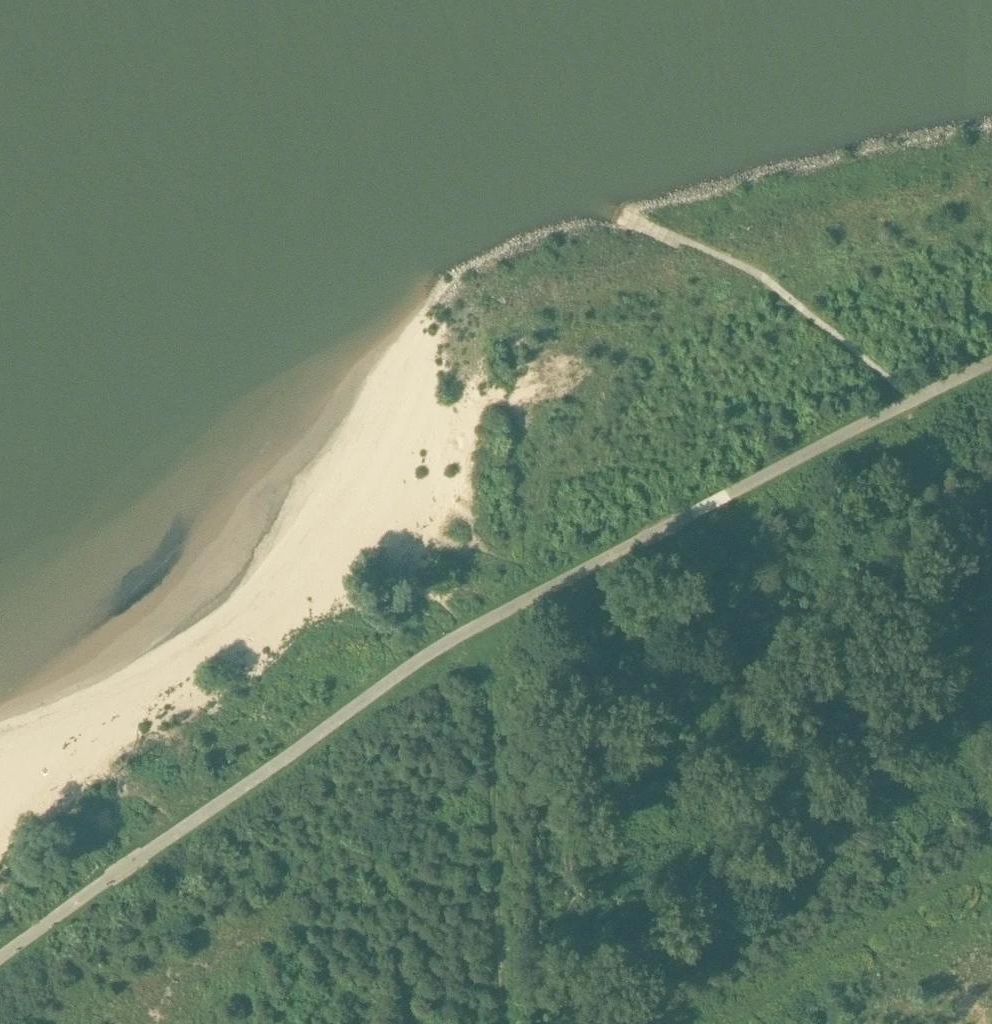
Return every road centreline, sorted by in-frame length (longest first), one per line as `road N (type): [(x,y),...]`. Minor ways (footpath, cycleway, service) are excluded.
road 1 (track): [(504,1023),(490,618)]
road 2 (track): [(745,1023),(991,866)]

